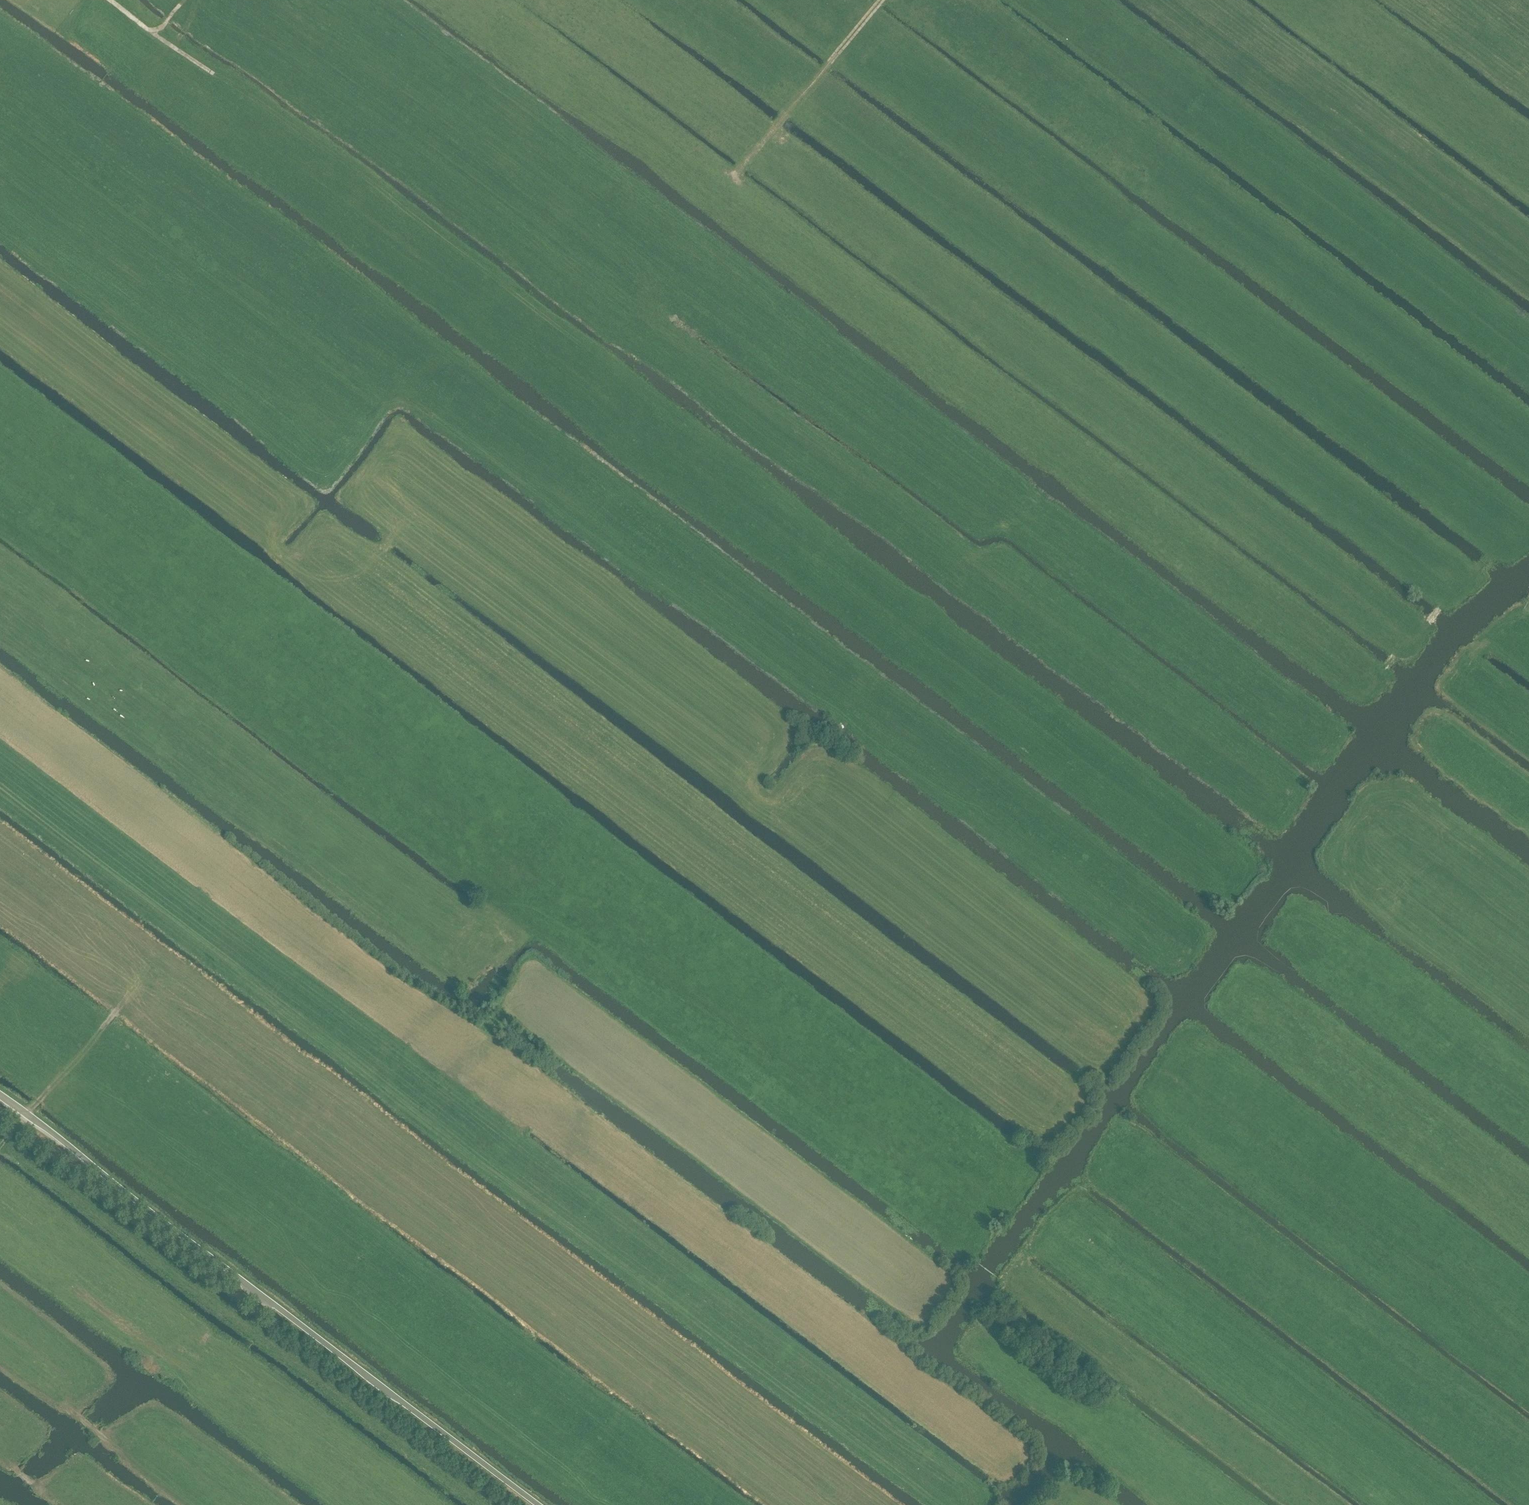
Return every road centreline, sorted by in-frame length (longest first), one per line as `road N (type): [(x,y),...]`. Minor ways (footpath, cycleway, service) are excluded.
road 1 (unclassified): [(542,1504),(0,1098)]

